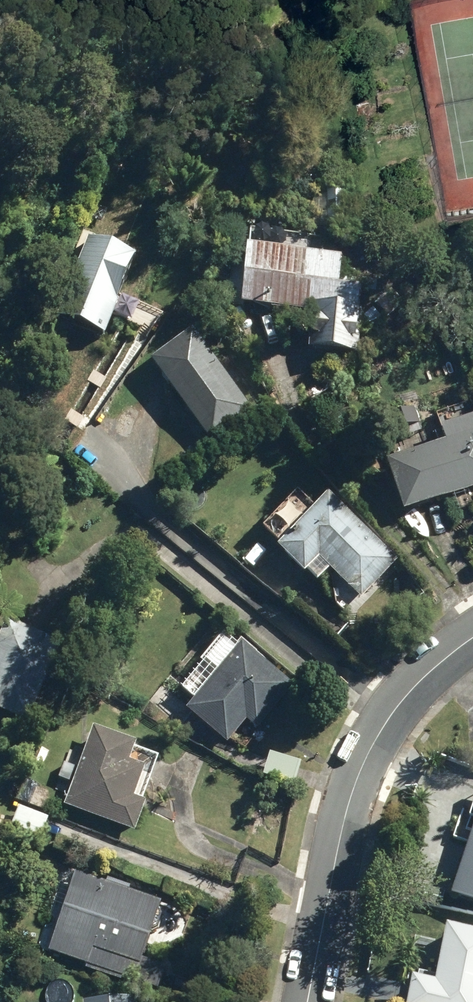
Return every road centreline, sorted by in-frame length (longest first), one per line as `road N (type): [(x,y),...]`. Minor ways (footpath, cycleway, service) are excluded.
road 1 (residential): [(306,1001),(356,782),(401,702),(472,636)]

